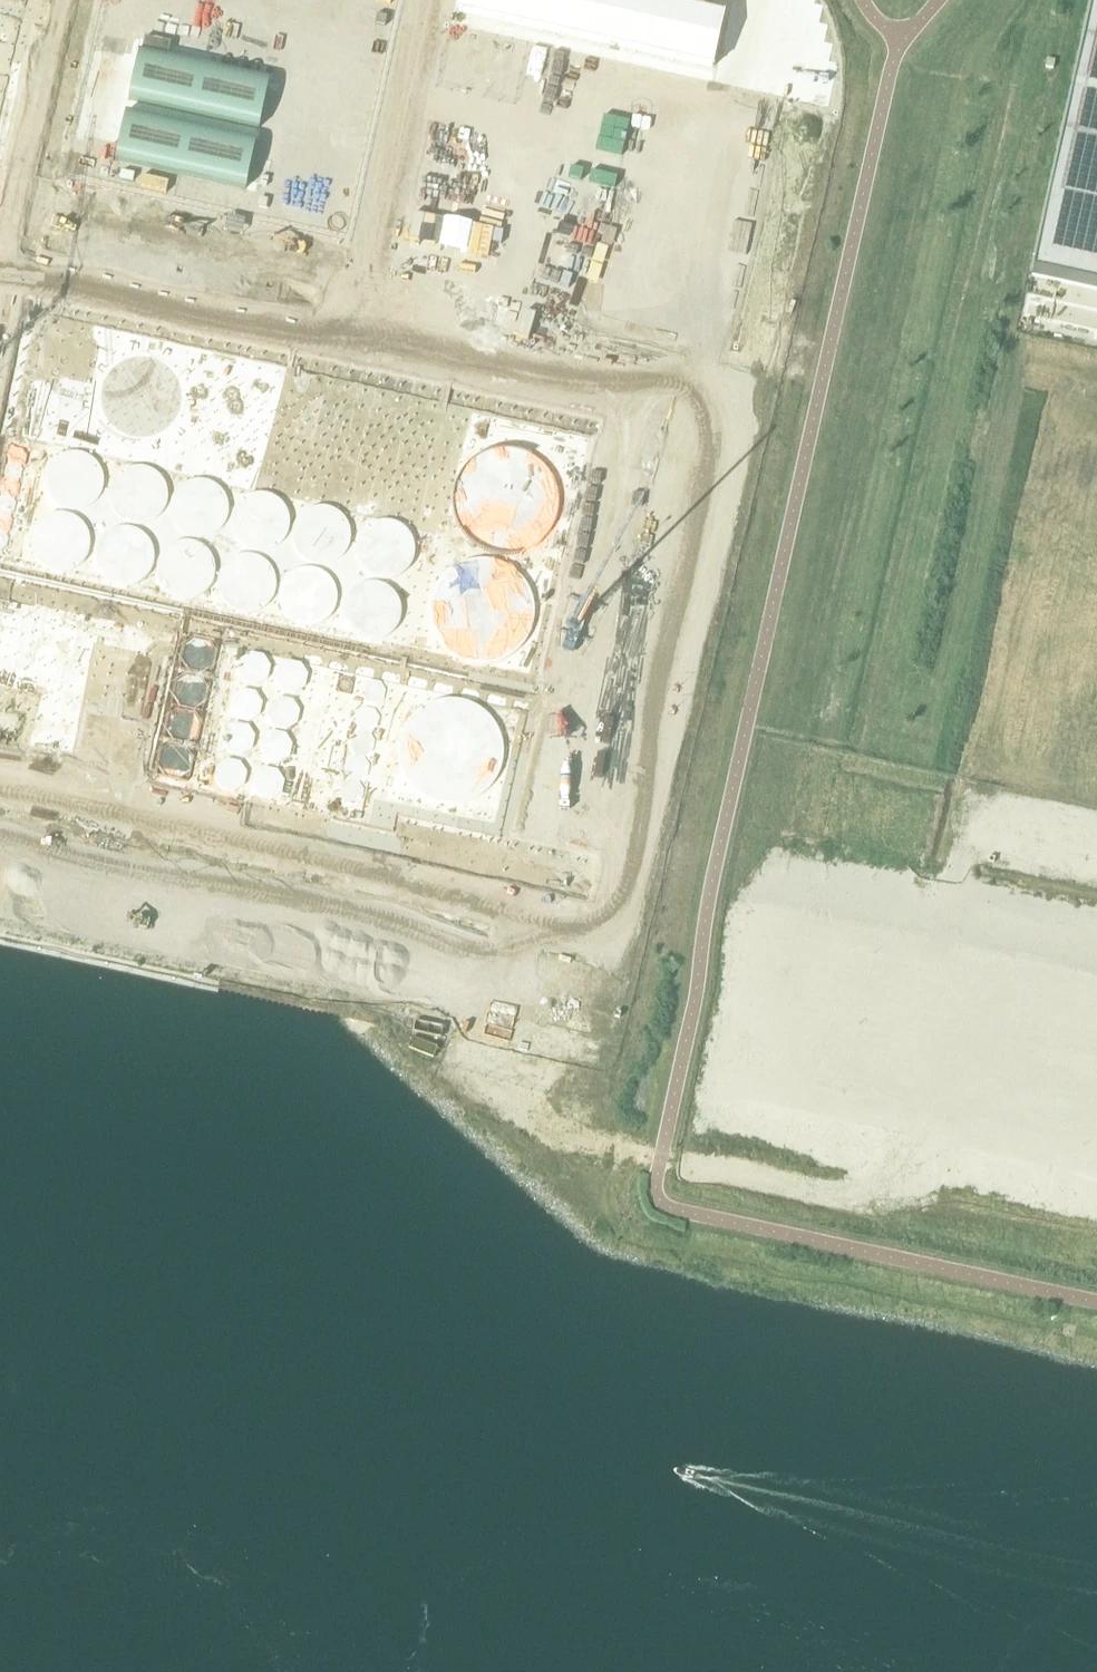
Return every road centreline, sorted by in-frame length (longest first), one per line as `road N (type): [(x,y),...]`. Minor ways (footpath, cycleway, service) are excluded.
road 1 (track): [(1073,0),(1012,85),(865,729)]

